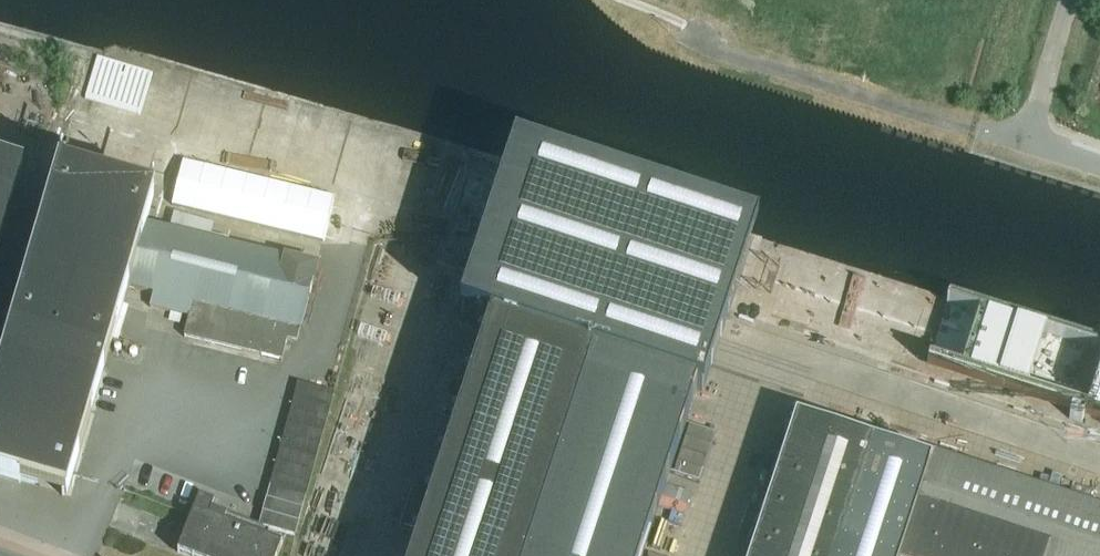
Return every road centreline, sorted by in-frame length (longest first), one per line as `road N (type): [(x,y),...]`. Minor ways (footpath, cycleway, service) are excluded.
road 1 (unclassified): [(1027,145),(681,36)]
road 2 (unclassified): [(1070,0),(1027,145)]

